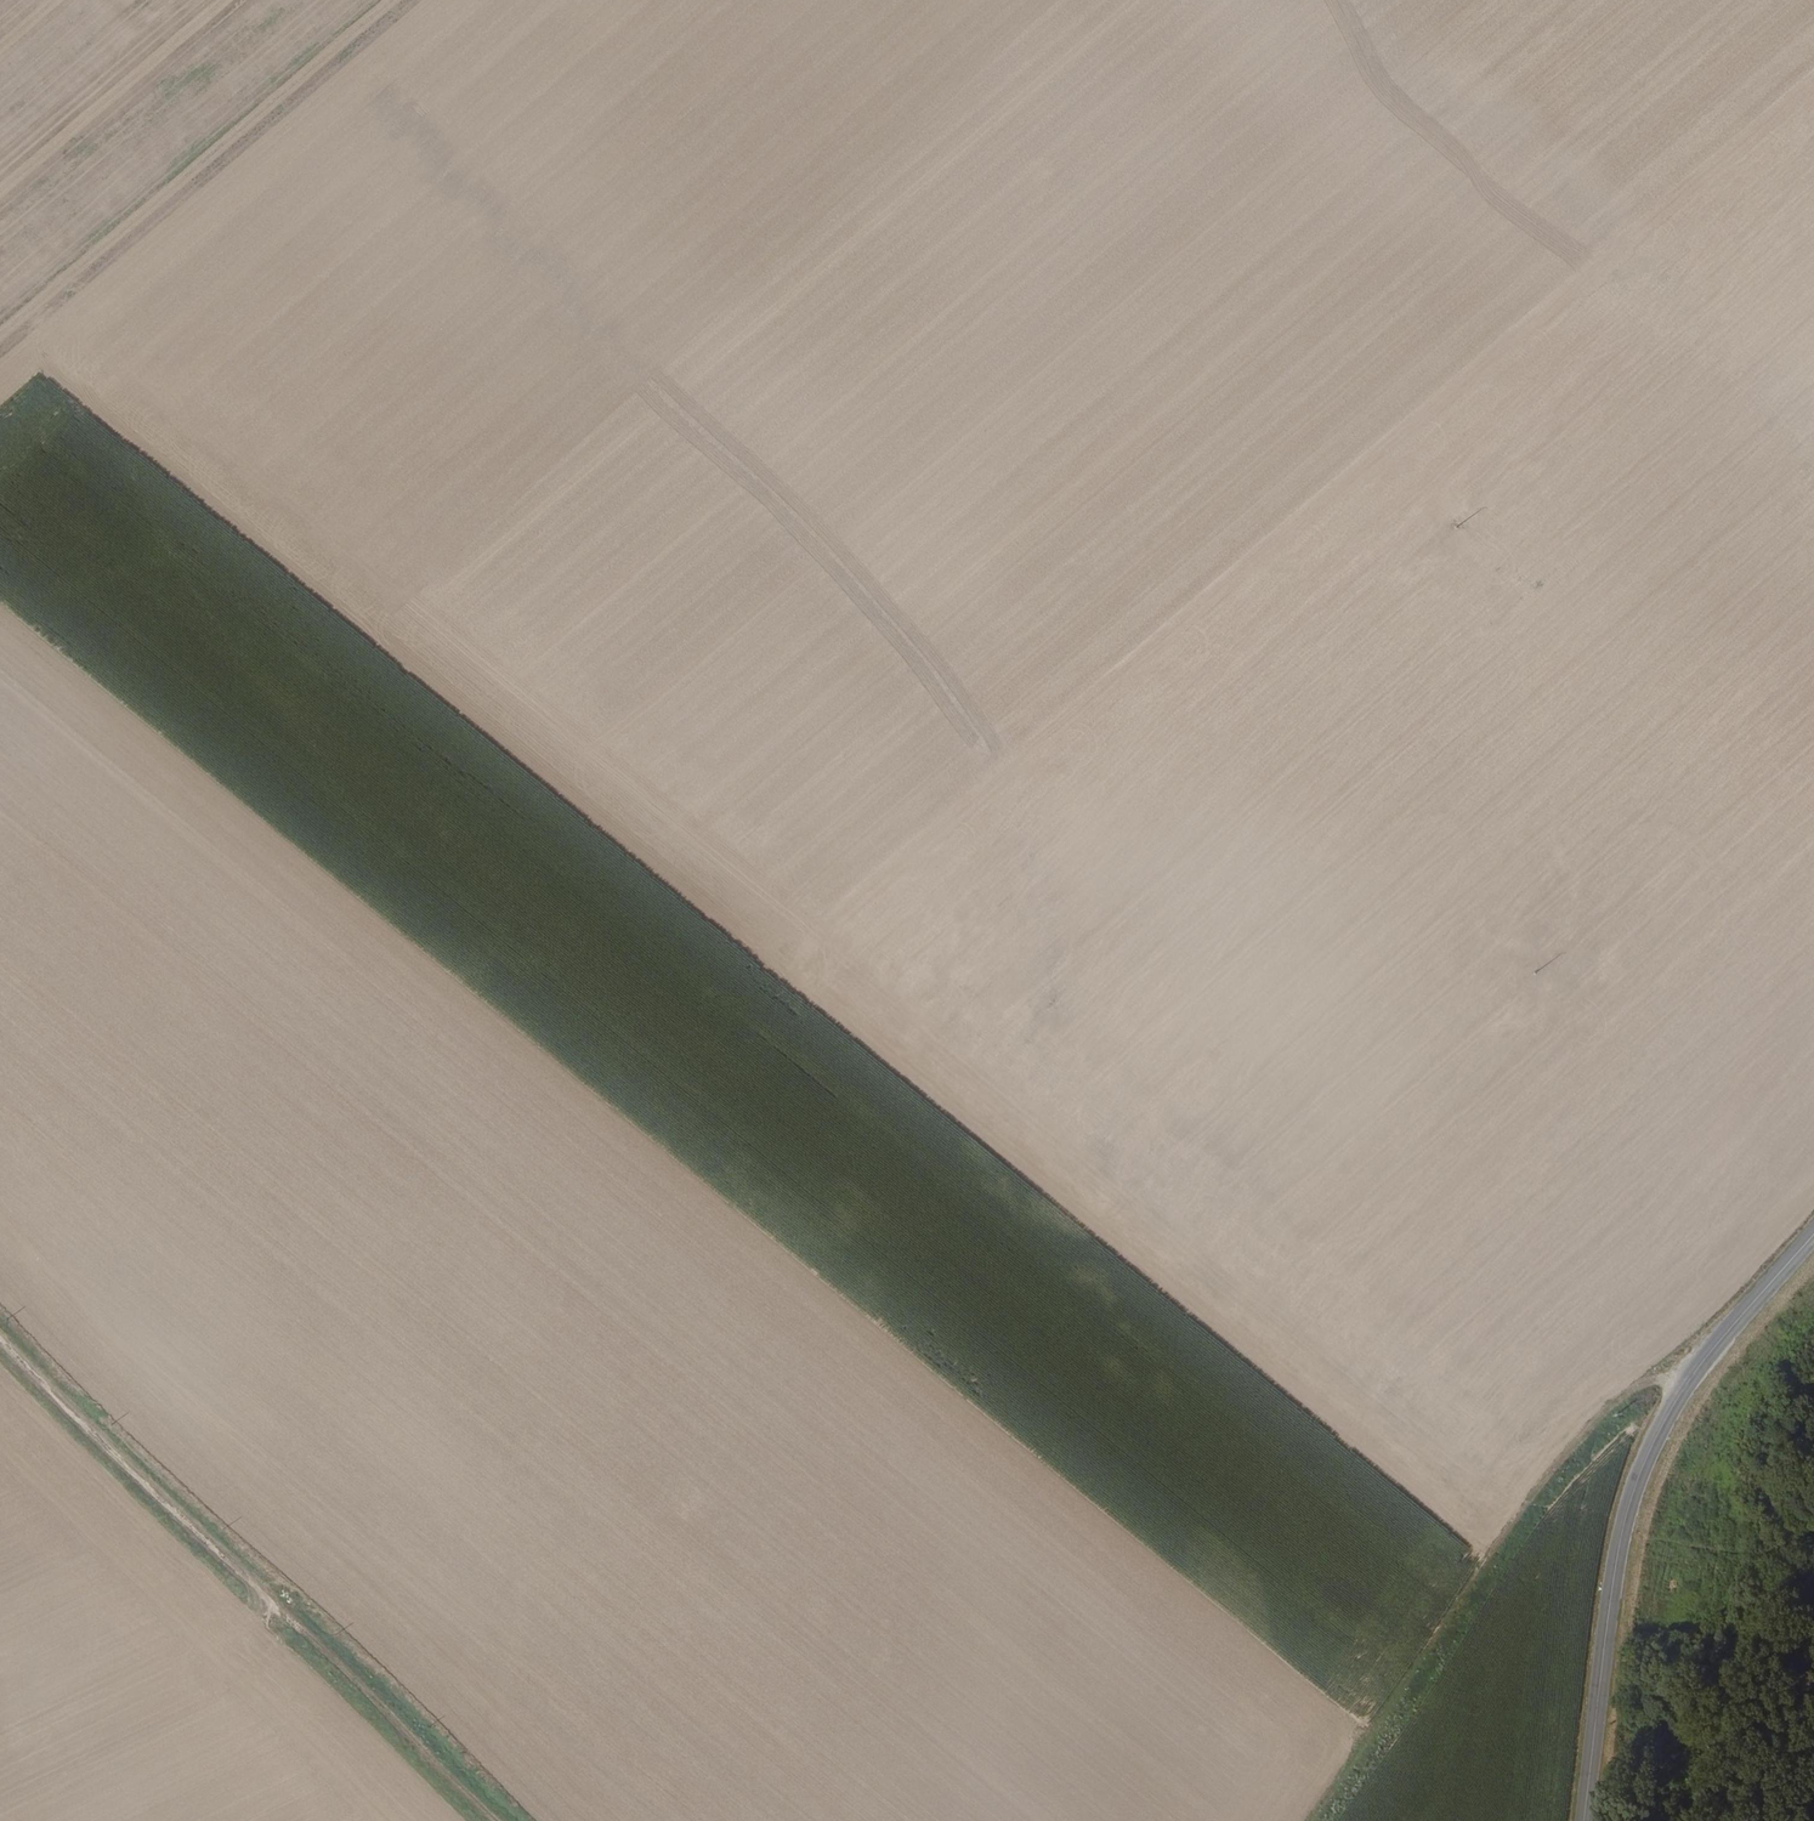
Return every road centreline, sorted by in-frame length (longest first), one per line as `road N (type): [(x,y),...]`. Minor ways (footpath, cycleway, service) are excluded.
road 1 (track): [(0,1343),(494,1820)]
road 2 (tertiary): [(1585,1820),(1619,1564),(1644,1462),(1697,1374),(1813,1233)]
road 3 (track): [(1311,1820),(1546,1473),(1599,1413),(1651,1374),(1697,1374)]

